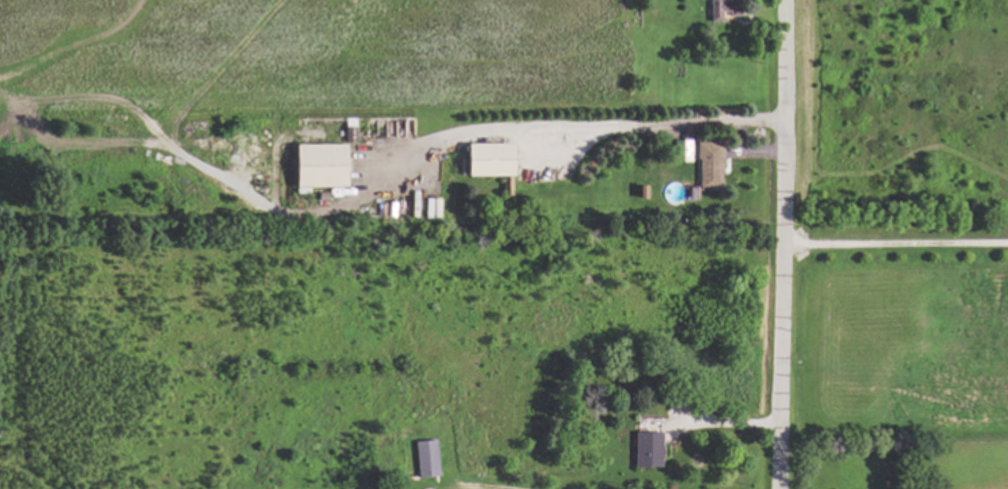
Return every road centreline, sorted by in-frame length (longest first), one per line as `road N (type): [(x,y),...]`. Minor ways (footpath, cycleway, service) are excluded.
road 1 (residential): [(777,488),(777,0)]

